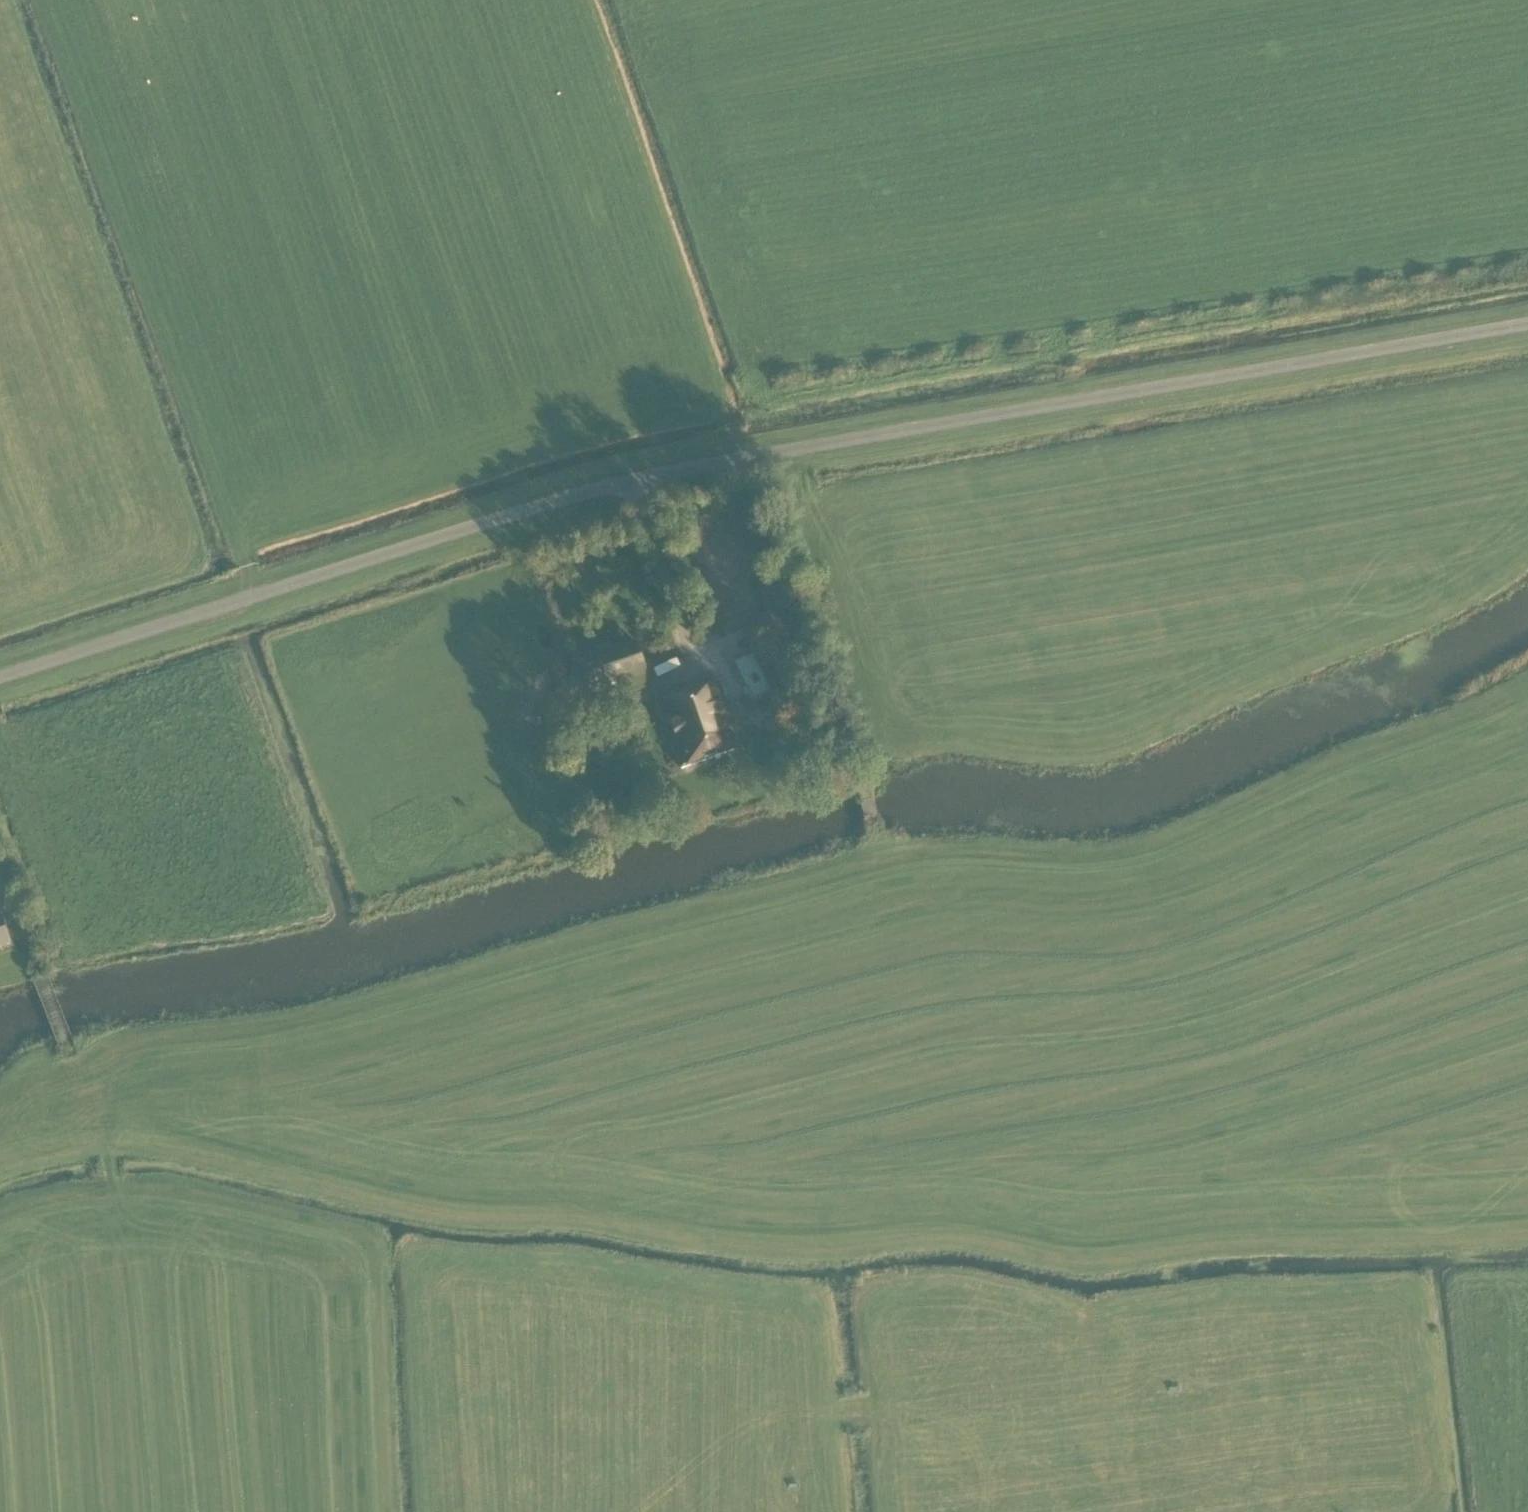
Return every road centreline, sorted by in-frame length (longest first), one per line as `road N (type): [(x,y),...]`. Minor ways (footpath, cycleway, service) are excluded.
road 1 (unclassified): [(0,678),(615,484),(1527,335)]

